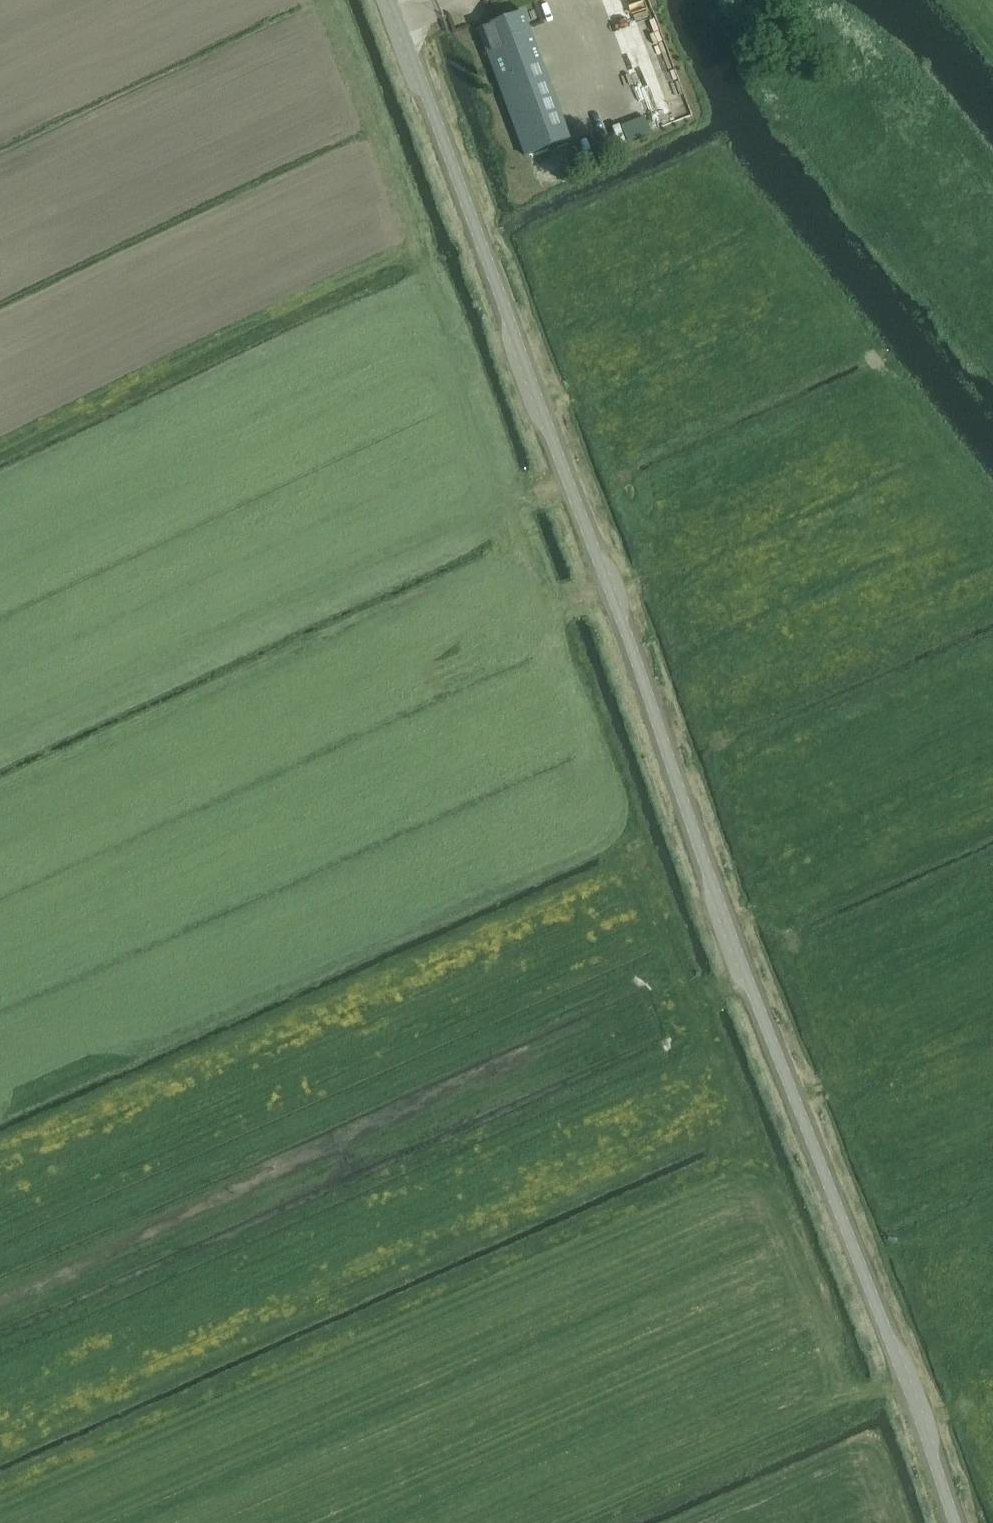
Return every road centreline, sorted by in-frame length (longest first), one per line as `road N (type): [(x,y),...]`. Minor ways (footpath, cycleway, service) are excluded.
road 1 (unclassified): [(951,1522),(390,0)]

